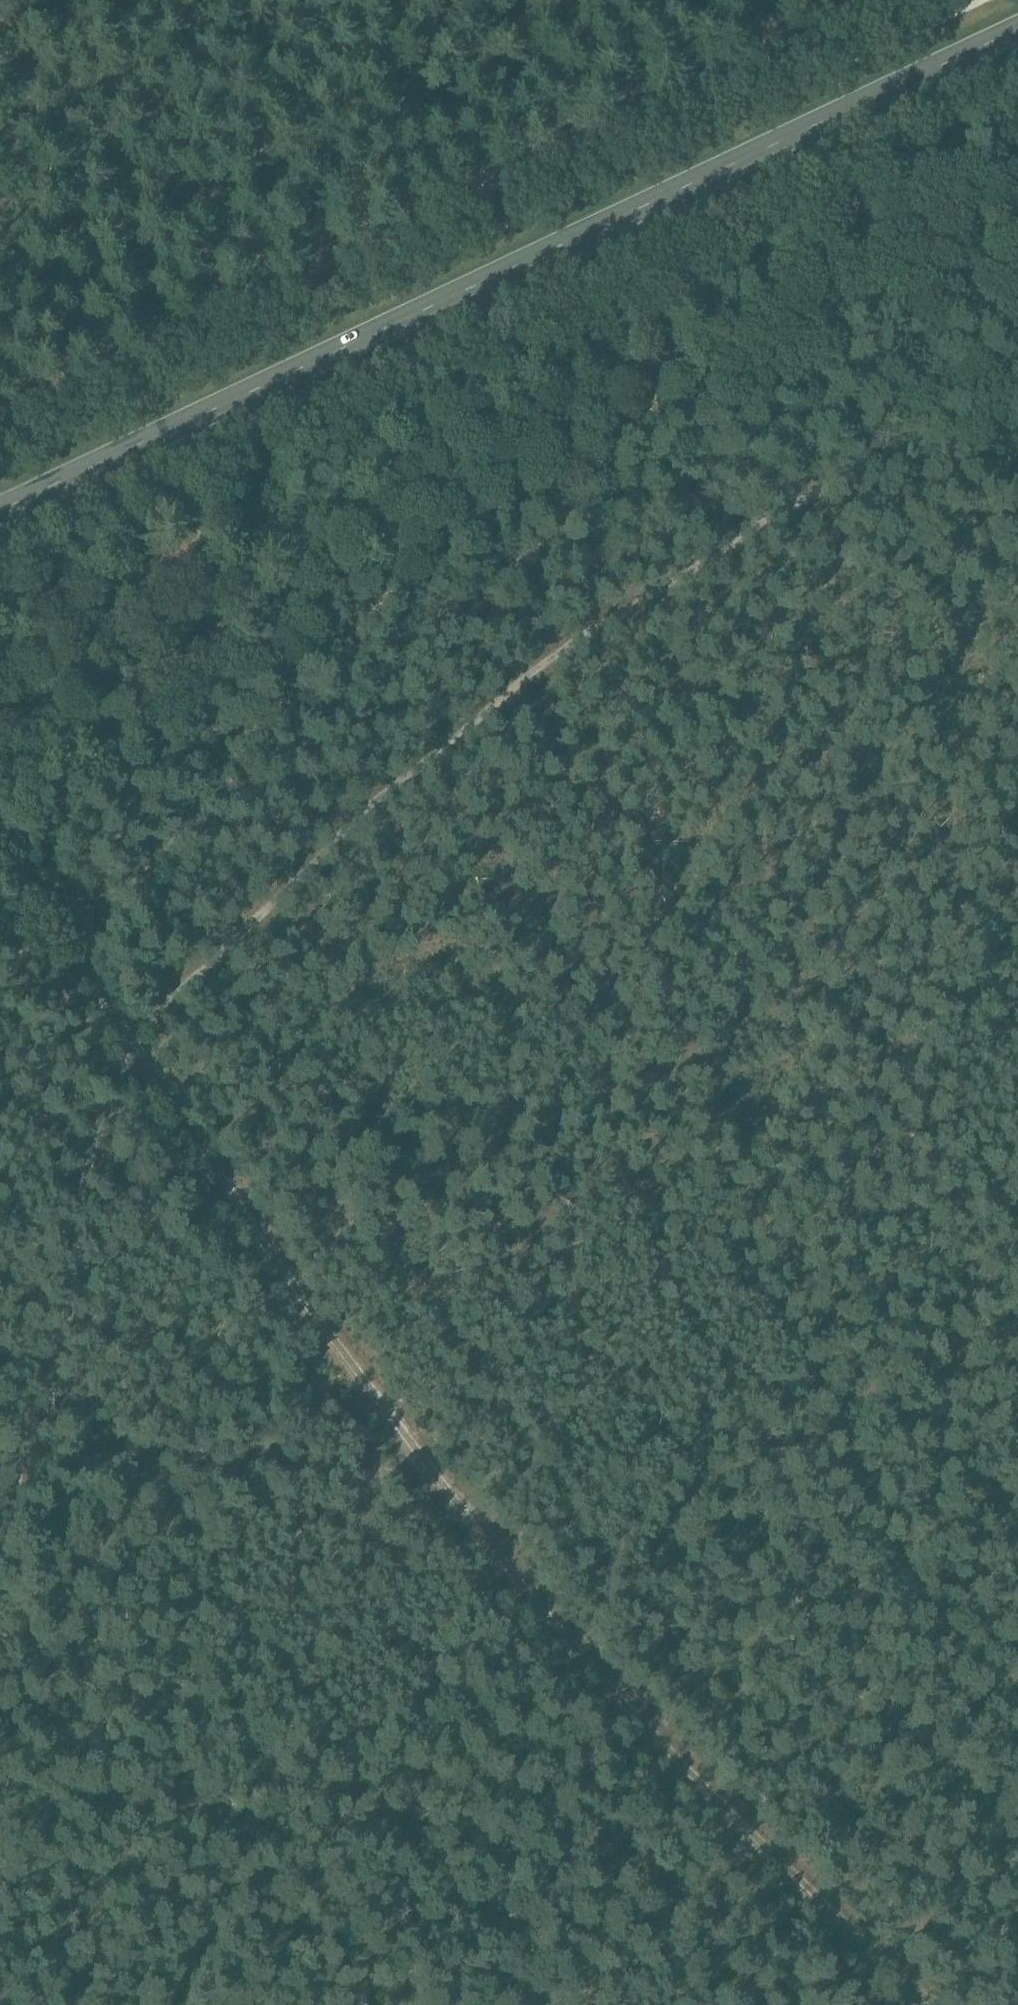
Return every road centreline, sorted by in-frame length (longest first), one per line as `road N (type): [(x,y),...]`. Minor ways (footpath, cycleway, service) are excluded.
road 1 (track): [(0,842),(410,1446),(517,1583),(681,1769),(947,2004)]
road 2 (track): [(55,917),(113,889),(171,840),(220,770),(326,673),(399,639),(594,510),(728,466),(829,384),(867,373),(967,381),(1017,363)]
road 3 (secondary): [(0,511),(1017,32)]
road 4 (track): [(876,0),(0,421)]

